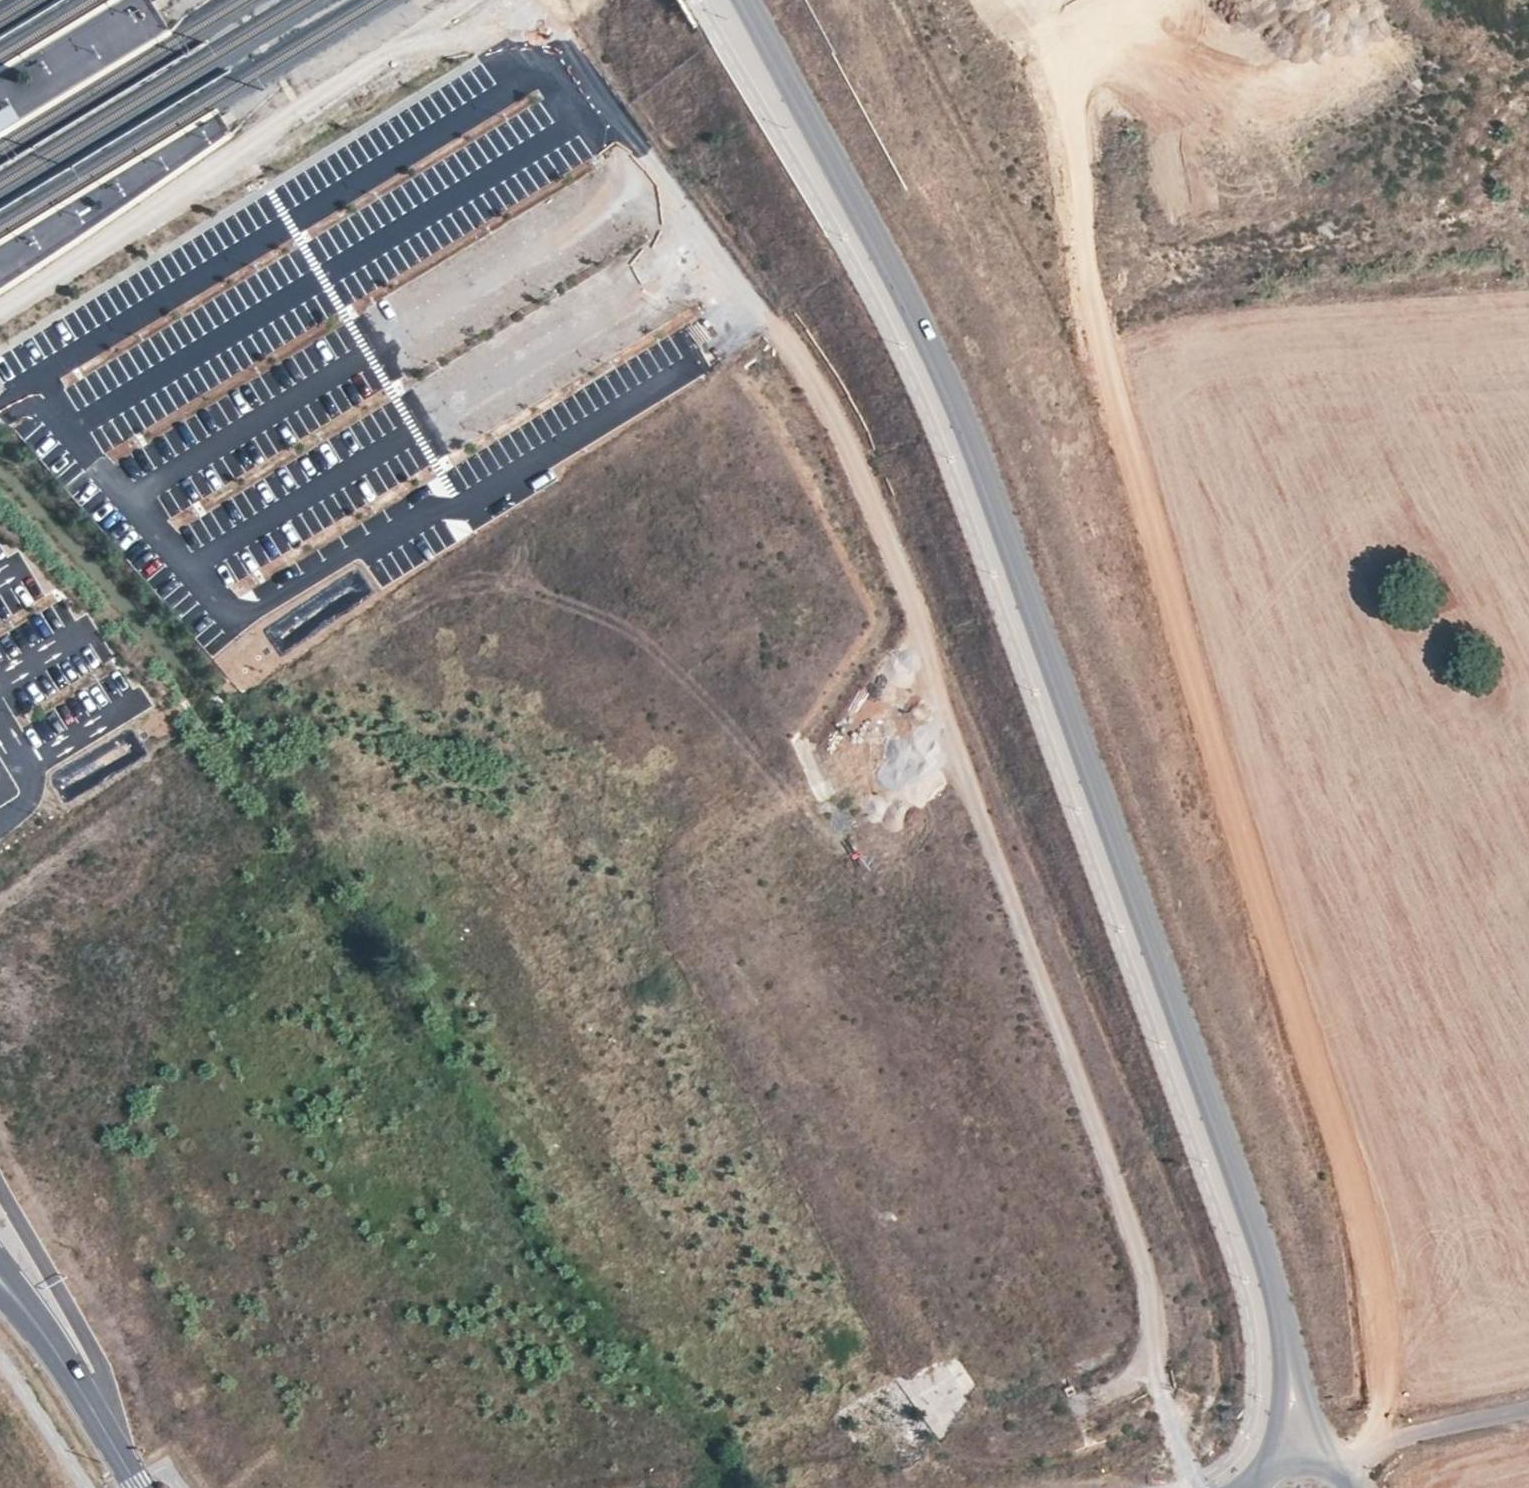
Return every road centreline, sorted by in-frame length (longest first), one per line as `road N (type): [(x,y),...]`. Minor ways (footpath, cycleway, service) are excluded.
road 1 (tertiary): [(747,0),(856,195),(981,486),(1257,1235),(1292,1354)]
road 2 (residential): [(141,1487),(0,1278)]
road 3 (tertiary): [(1528,1401),(1405,1433),(1363,1485)]

